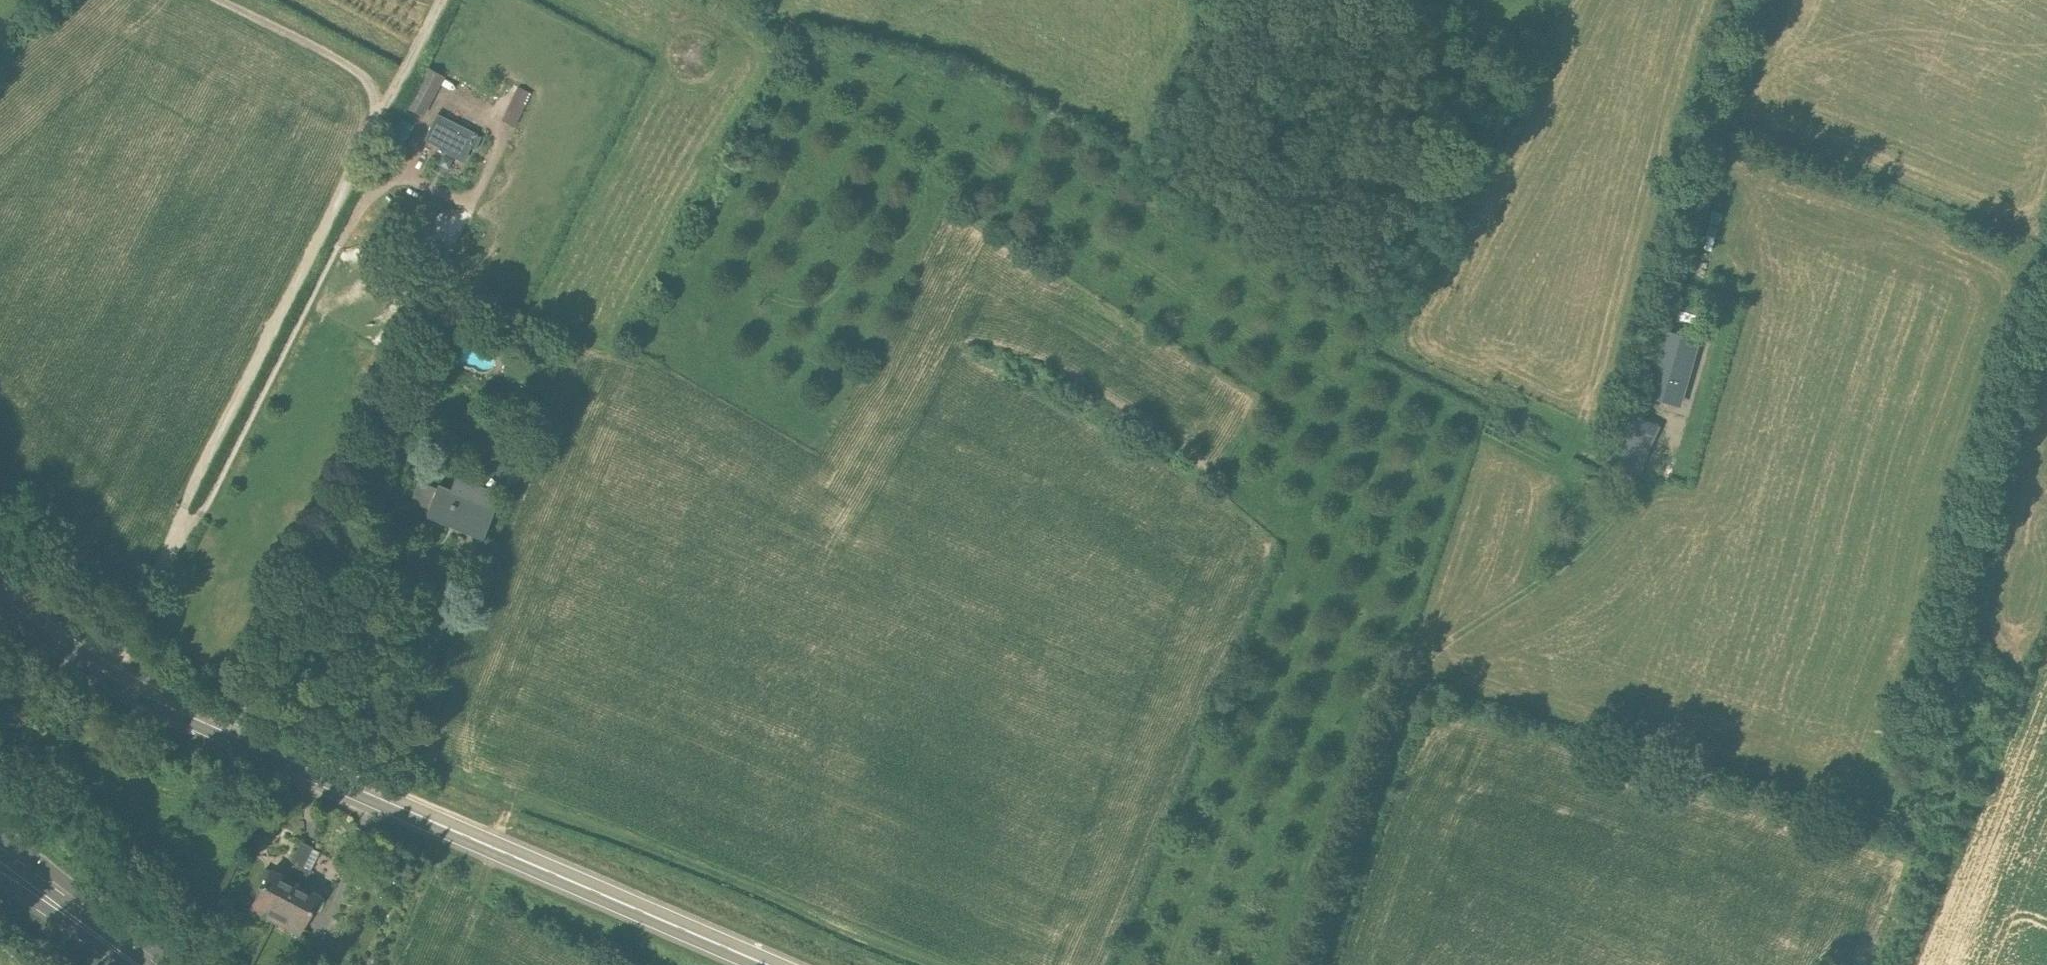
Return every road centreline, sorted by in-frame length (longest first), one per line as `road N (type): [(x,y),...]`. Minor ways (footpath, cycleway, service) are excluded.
road 1 (tertiary): [(768,964),(181,713),(103,673),(0,591)]
road 2 (track): [(1683,421),(1660,472),(1593,545),(1428,664),(1319,964)]
road 3 (track): [(186,523),(200,517),(366,196),(410,179),(461,199),(477,196),(499,138),(456,99)]
road 4 (track): [(186,523),(185,509),(443,0)]
road 5 (track): [(379,118),(363,77),(221,0)]
road 6 (tertiary): [(134,964),(0,865)]

